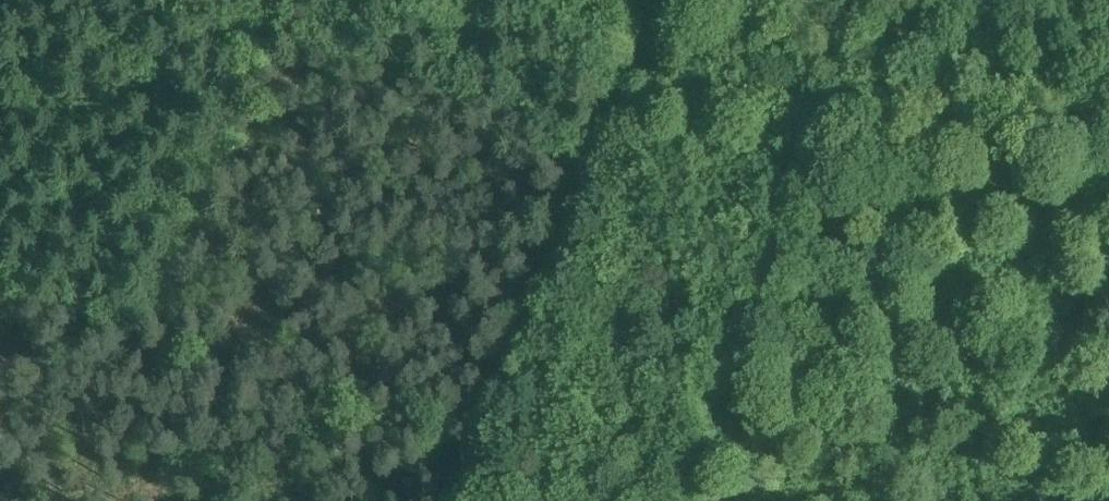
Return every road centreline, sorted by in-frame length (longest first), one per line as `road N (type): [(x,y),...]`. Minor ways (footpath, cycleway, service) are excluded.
road 1 (track): [(658,0),(431,500)]
road 2 (track): [(351,500),(0,374)]
road 3 (track): [(1108,115),(804,0)]

